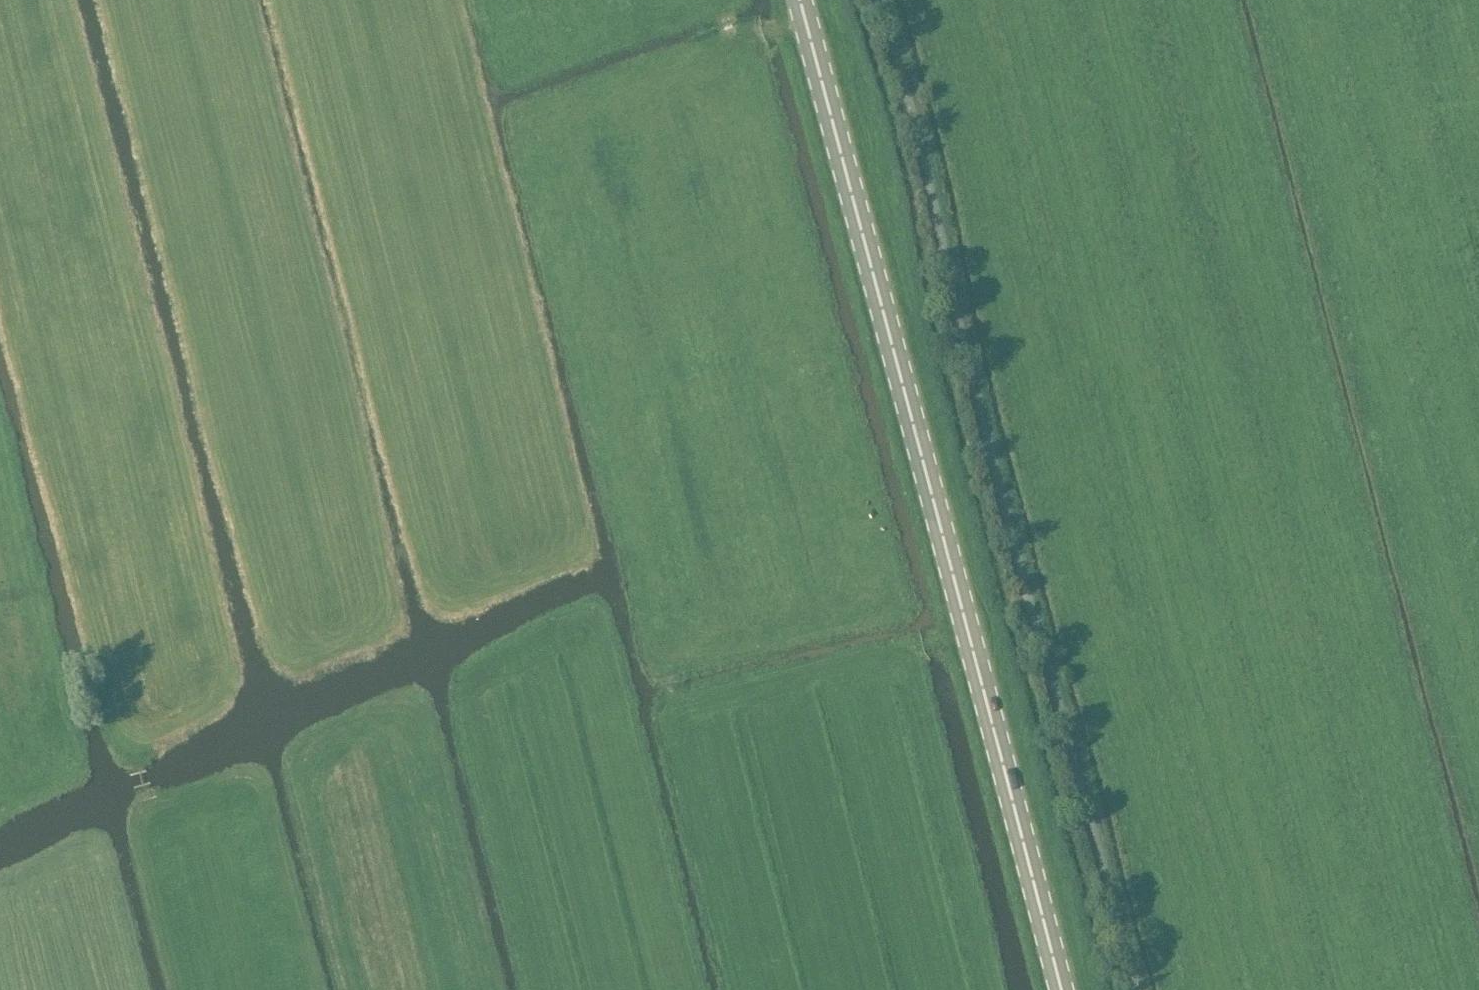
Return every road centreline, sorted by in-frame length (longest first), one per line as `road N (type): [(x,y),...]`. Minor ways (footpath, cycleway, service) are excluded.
road 1 (tertiary): [(1061,989),(800,0)]

